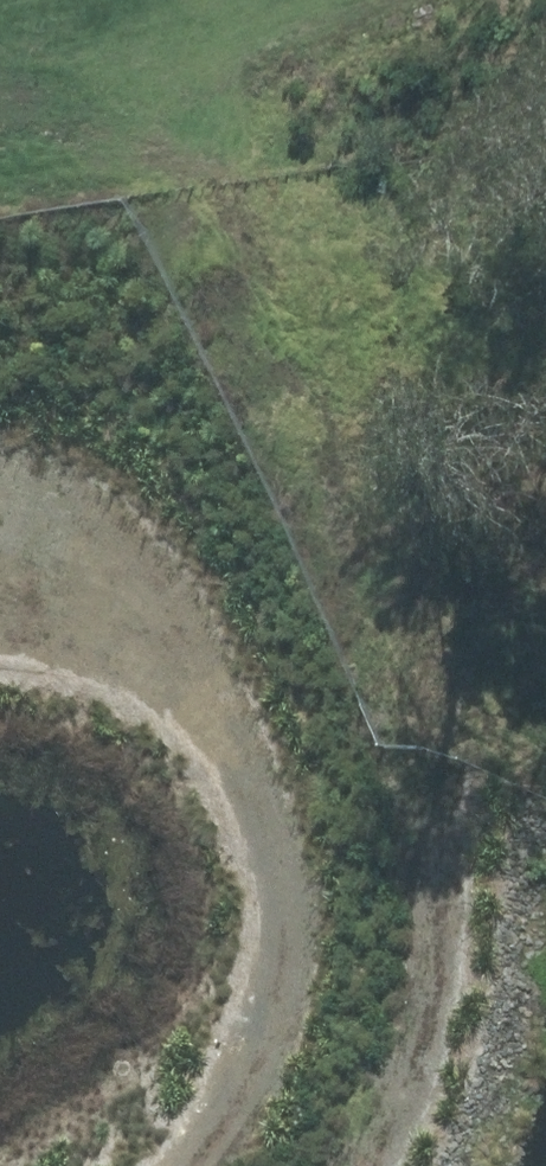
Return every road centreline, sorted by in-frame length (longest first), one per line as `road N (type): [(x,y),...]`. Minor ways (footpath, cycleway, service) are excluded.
road 1 (track): [(375,1165),(460,1059),(481,833),(410,574),(187,173)]
road 2 (track): [(0,547),(54,559),(116,592),(185,667),(246,769),(264,868),(264,955),(216,1095),(156,1165)]

